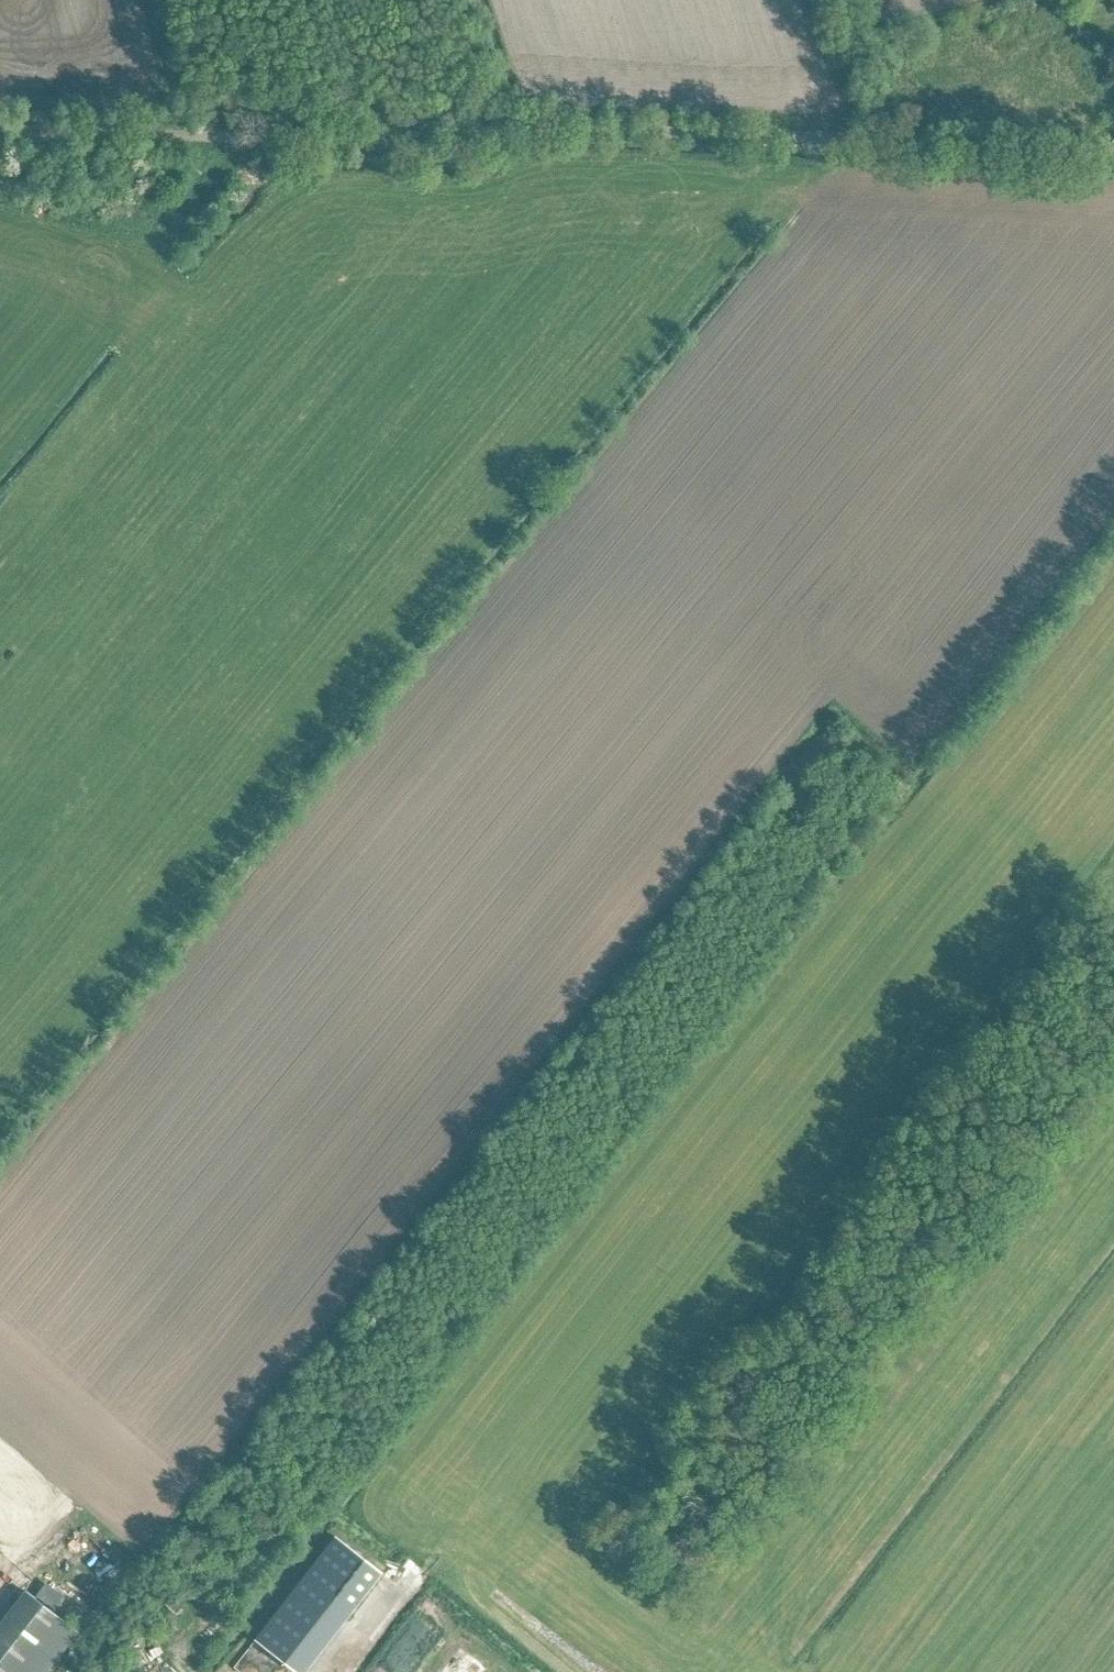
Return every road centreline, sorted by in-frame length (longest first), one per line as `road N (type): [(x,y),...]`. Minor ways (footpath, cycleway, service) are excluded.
road 1 (unclassified): [(1113,153),(503,125),(436,147),(0,119)]

